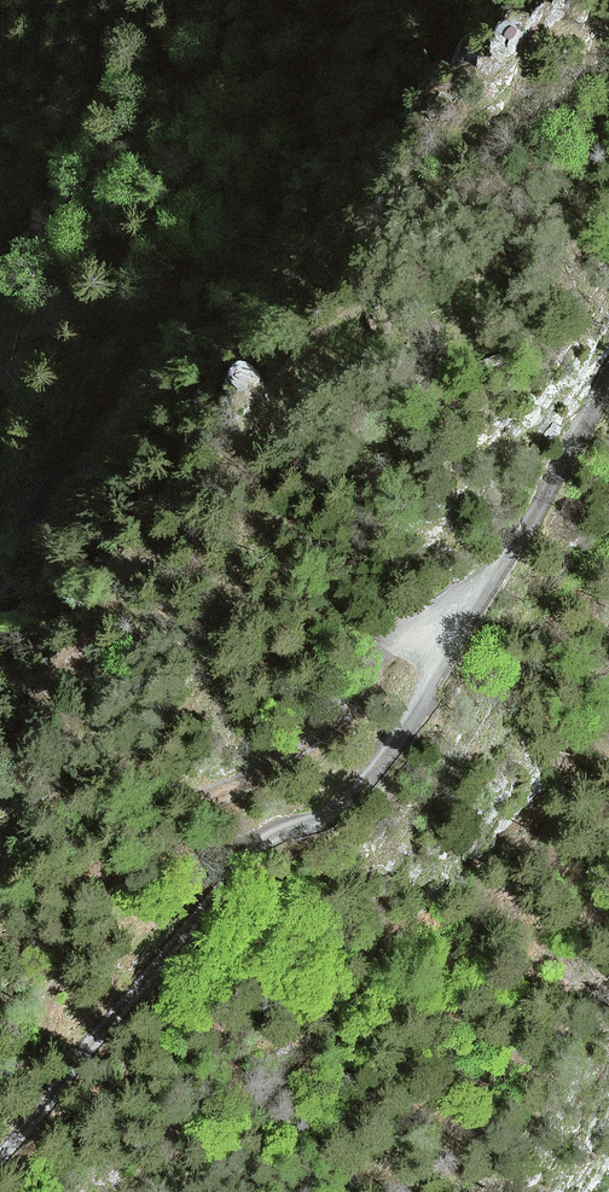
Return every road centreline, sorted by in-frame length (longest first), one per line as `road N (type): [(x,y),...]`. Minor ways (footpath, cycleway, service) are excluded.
road 1 (track): [(0,836),(199,700),(244,549),(275,511),(397,427),(473,332)]
road 2 (track): [(464,630),(435,623),(403,635),(381,660),(367,698),(297,754),(0,875)]
road 3 (track): [(0,571),(115,385),(188,285)]

